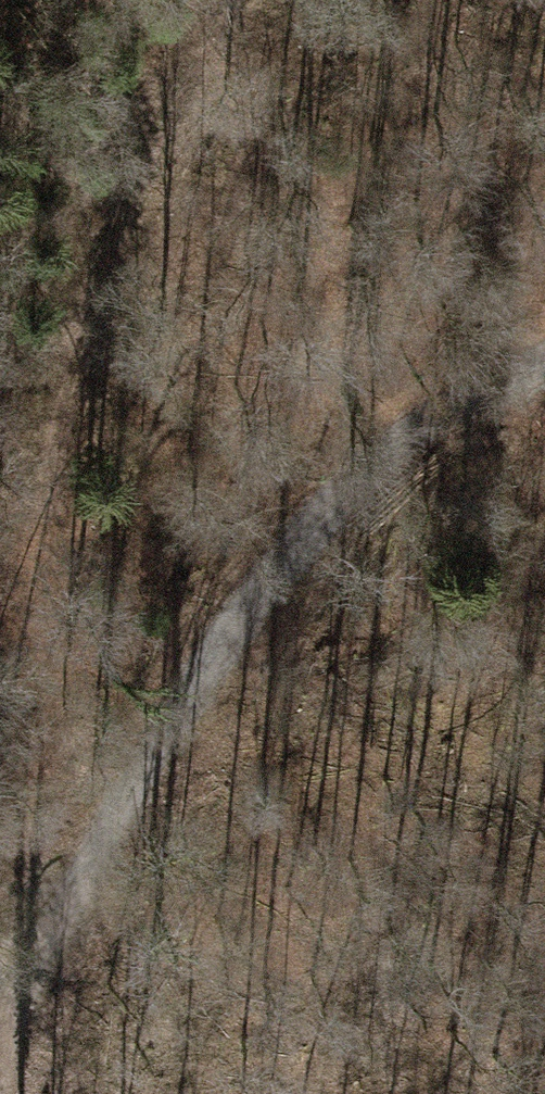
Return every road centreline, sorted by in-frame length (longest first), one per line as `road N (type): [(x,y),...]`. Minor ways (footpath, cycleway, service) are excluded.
road 1 (track): [(34,955),(90,316),(183,68),(234,0)]
road 2 (track): [(34,955),(154,801),(257,592),(417,417),(544,358)]
road 3 (track): [(16,1093),(34,955)]

